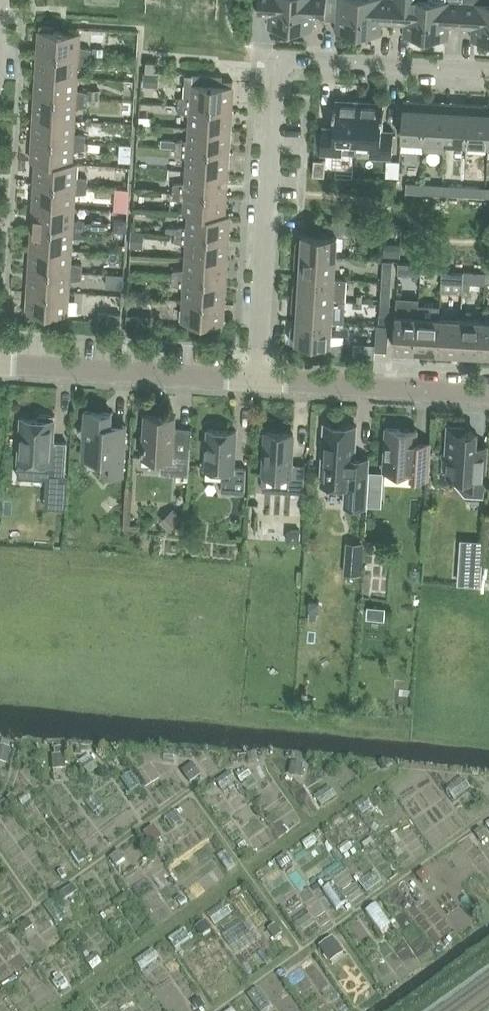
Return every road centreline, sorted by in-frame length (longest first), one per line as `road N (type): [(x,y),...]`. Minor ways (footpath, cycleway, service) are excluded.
road 1 (residential): [(262,382),(278,60),(488,76)]
road 2 (residential): [(262,382),(0,361)]
road 3 (track): [(272,197),(362,195),(453,246),(488,239)]
road 4 (residential): [(488,397),(262,382)]

